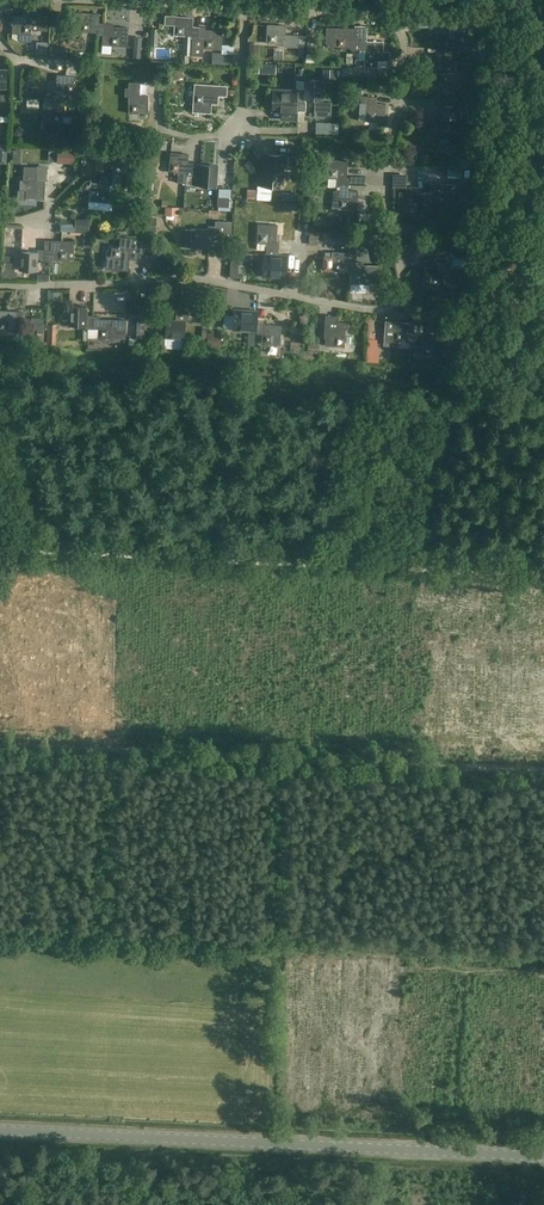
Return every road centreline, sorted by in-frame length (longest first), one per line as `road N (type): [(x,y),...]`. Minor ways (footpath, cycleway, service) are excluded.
road 1 (tertiary): [(543,1156),(0,1130)]
road 2 (track): [(0,746),(543,768)]
road 3 (track): [(543,974),(414,966)]

